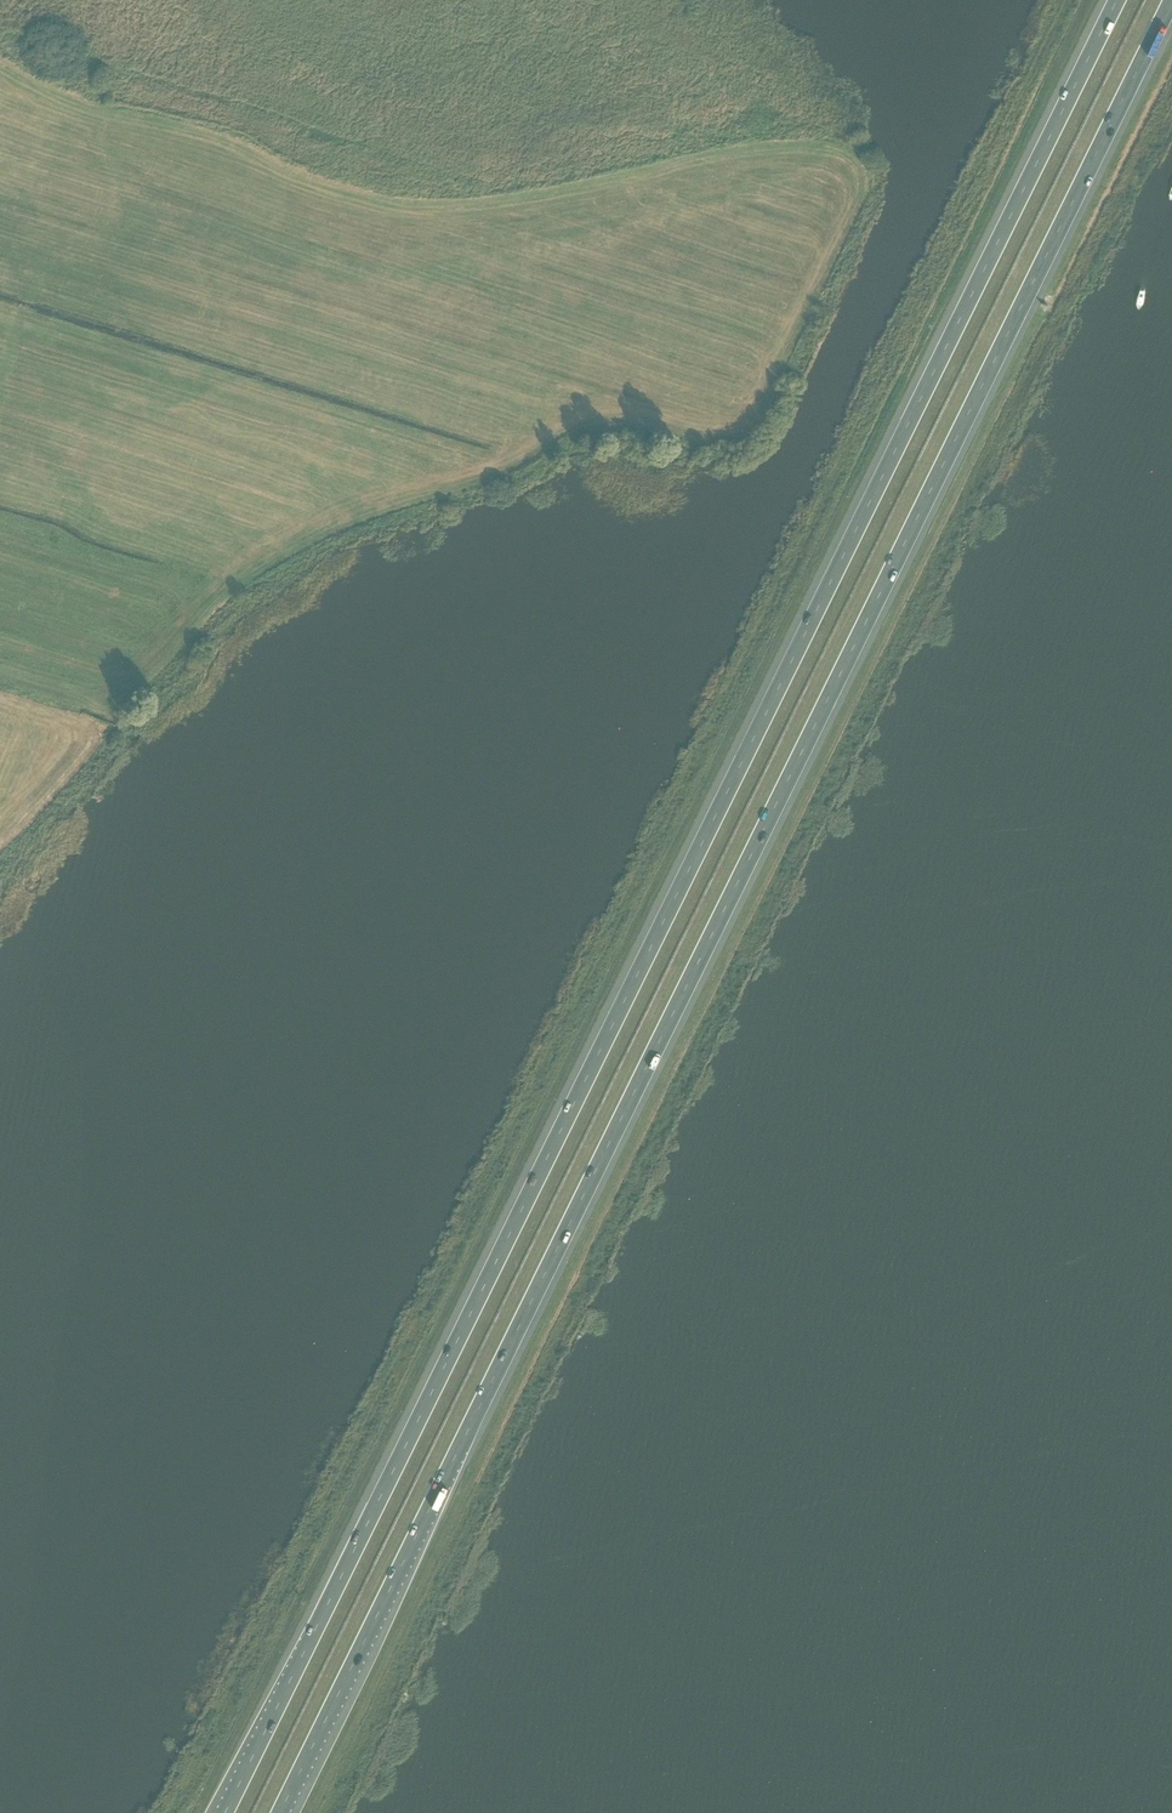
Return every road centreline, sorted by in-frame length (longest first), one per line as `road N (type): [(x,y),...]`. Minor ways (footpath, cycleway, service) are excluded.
road 1 (motorway): [(1116,0),(225,1812)]
road 2 (motorway): [(280,1812),(1171,0)]

